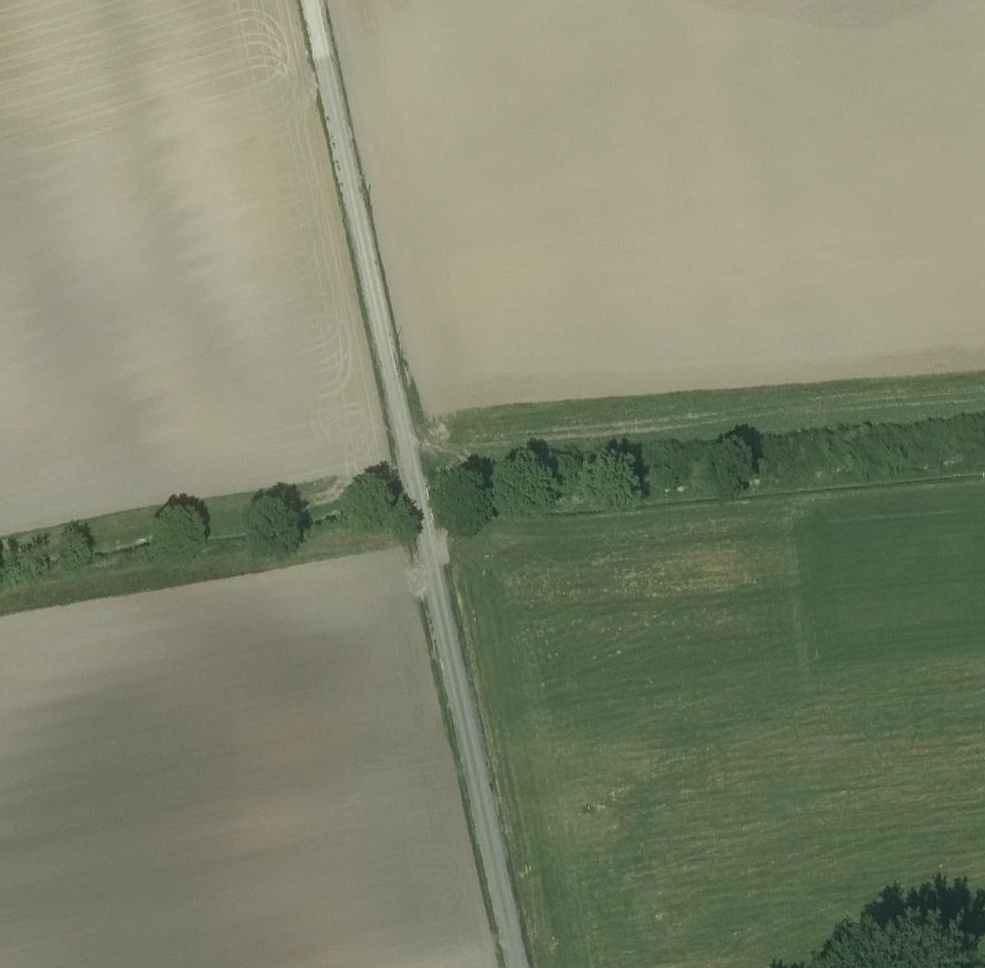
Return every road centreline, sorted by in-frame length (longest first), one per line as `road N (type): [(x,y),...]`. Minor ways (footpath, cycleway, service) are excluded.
road 1 (unclassified): [(517,967),(316,0)]

